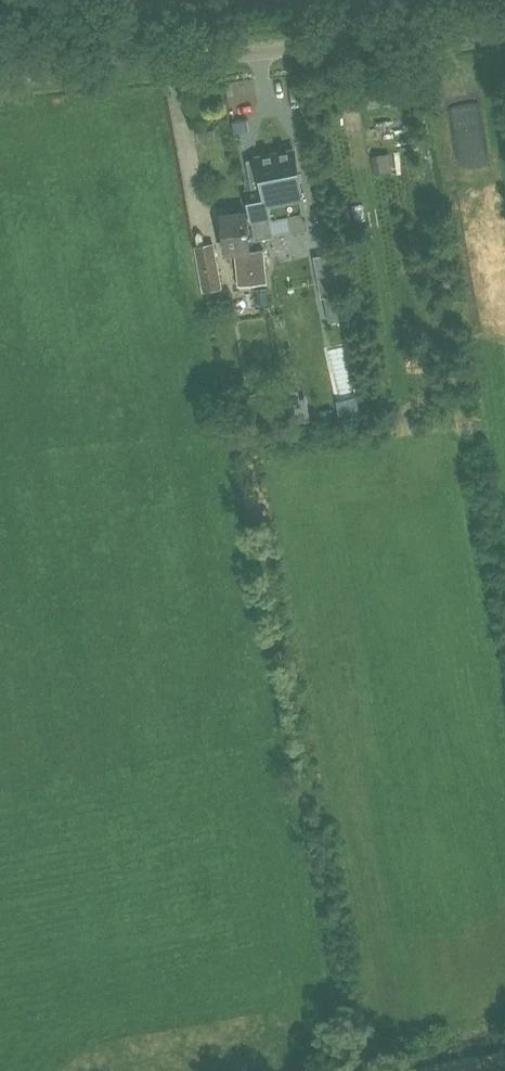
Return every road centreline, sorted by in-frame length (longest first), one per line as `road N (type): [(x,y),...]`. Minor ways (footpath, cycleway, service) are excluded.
road 1 (unclassified): [(0,77),(504,25)]

